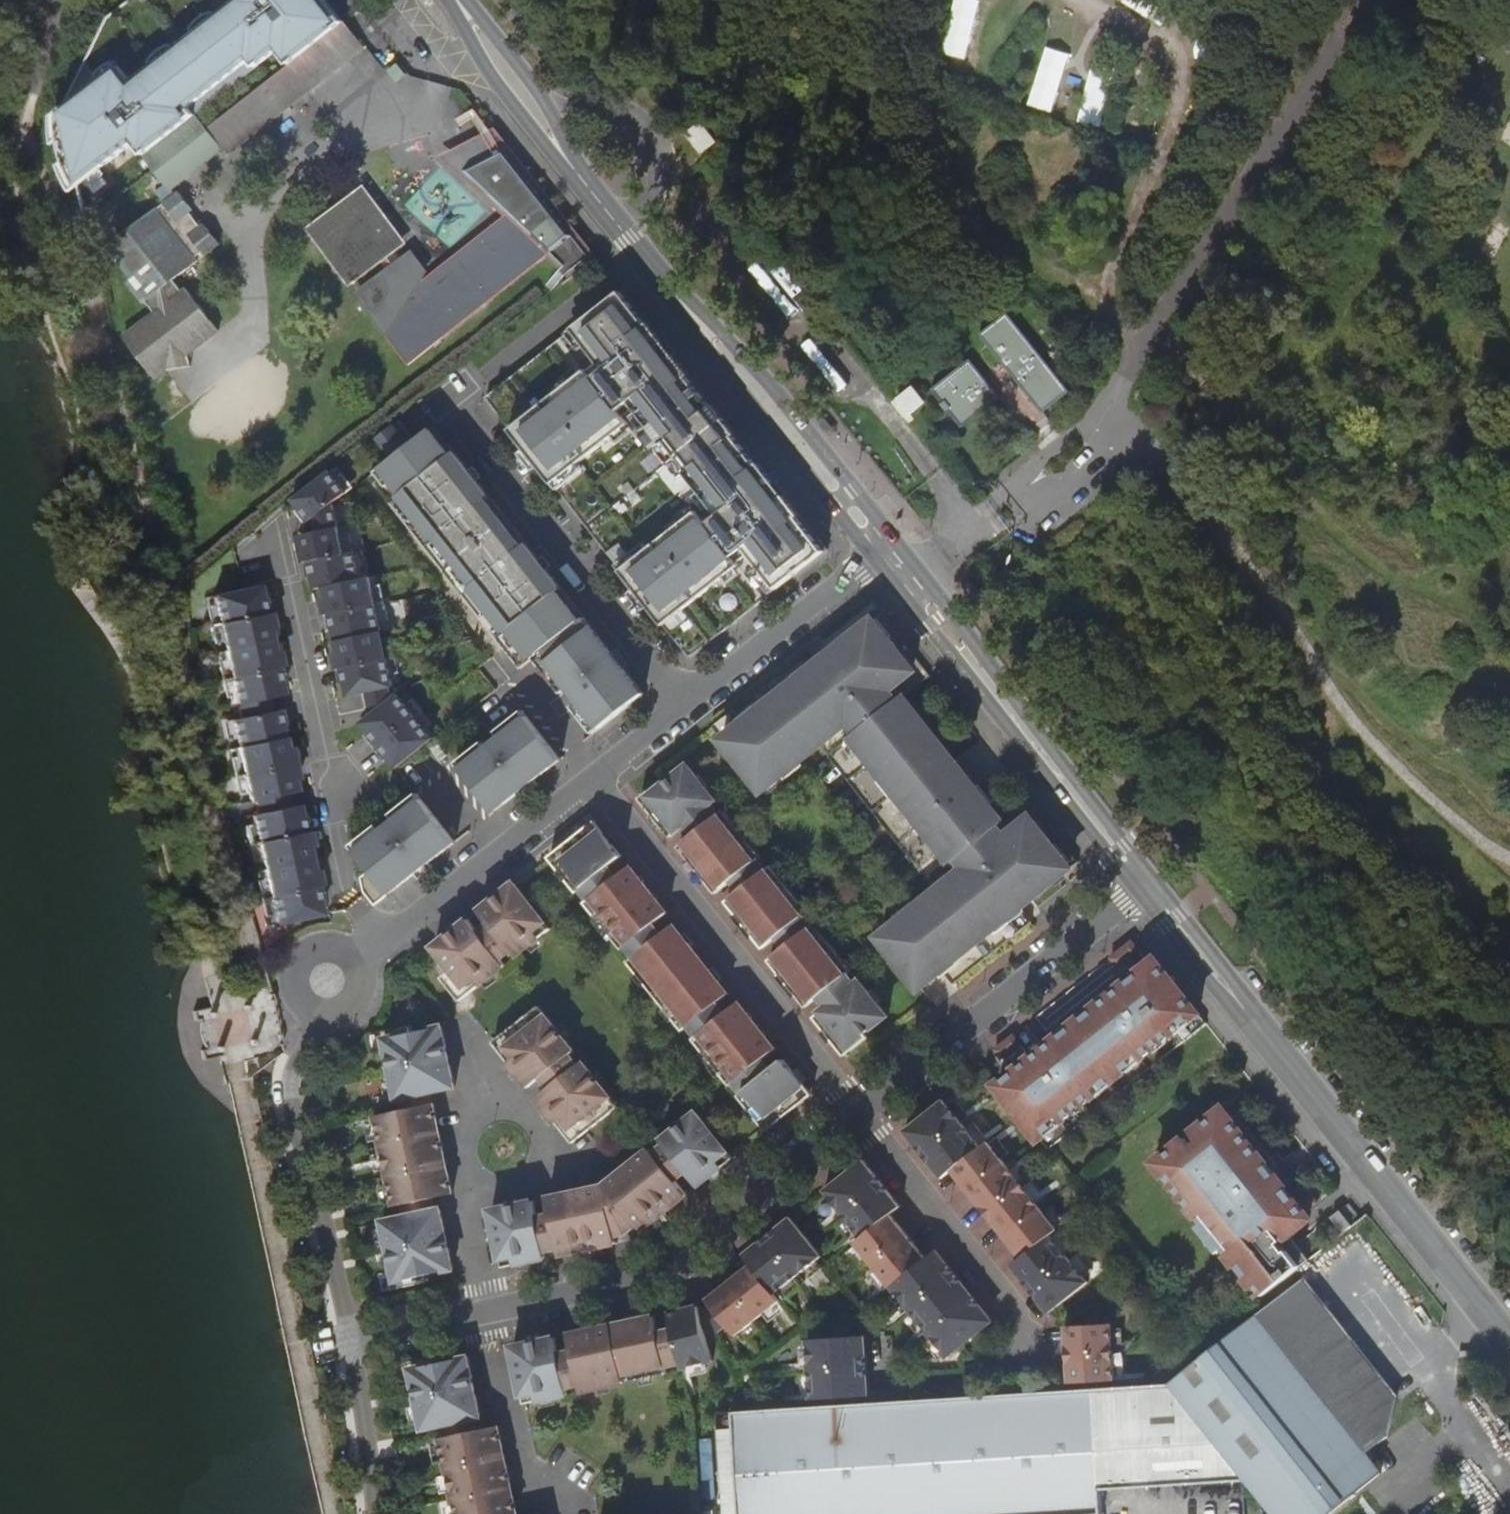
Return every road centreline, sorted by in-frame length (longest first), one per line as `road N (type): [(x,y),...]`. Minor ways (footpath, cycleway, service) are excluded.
road 1 (secondary): [(880,555),(613,224),(455,0)]
road 2 (secondary): [(1509,1345),(1146,885)]
road 3 (residential): [(859,1112),(654,1275),(349,1341)]
road 4 (residential): [(593,779),(331,976),(291,1085)]
road 5 (track): [(873,45),(862,103),(899,160),(1144,346)]
road 6 (residential): [(593,779),(859,1112)]
road 7 (secondary): [(1146,885),(880,555)]
road 8 (residential): [(449,403),(684,704)]
road 9 (track): [(1093,0),(1160,36),(1177,118),(1103,280),(1105,319)]
road 10 (residential): [(1146,885),(859,1112)]
road 11 (residential): [(859,1112),(1049,1355)]
road 12 (track): [(1509,944),(1387,842),(1317,757)]
road 13 (residential): [(349,1341),(291,1085)]
road 14 (residential): [(880,555),(684,704)]
road 15 (track): [(1335,738),(1509,912)]
road 16 (residential): [(349,1341),(376,1513)]

